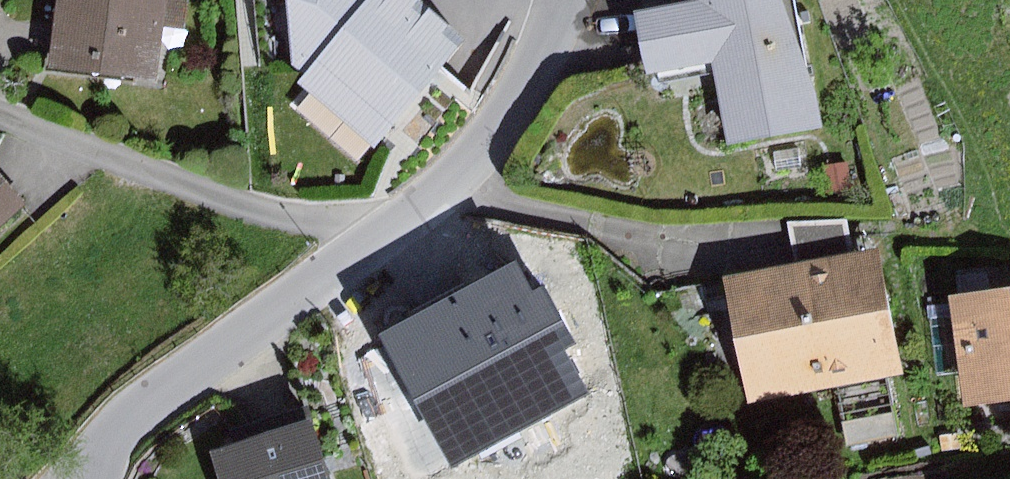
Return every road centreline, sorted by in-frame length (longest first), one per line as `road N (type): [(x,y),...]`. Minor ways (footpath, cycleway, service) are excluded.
road 1 (residential): [(568,0),(536,72),(441,189),(185,375),(78,478)]

